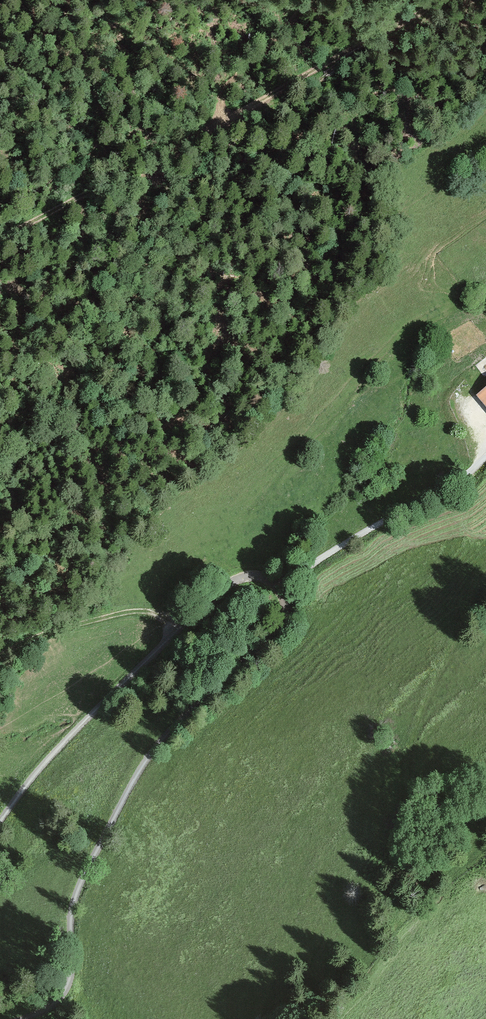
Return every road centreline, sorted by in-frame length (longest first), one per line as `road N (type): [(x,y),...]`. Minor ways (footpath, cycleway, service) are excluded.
road 1 (unclassified): [(279,586),(287,615),(275,638),(180,722),(138,771),(77,893),(65,993),(26,1018)]
road 2 (track): [(440,0),(0,239)]
road 3 (track): [(0,733),(170,626),(183,626),(141,609),(117,611),(51,630),(0,659)]
road 4 (unclassified): [(279,586),(252,577),(223,590),(60,748),(0,824)]
road 5 (track): [(485,457),(443,493),(279,586)]
road 6 (track): [(220,124),(226,88),(311,0)]

